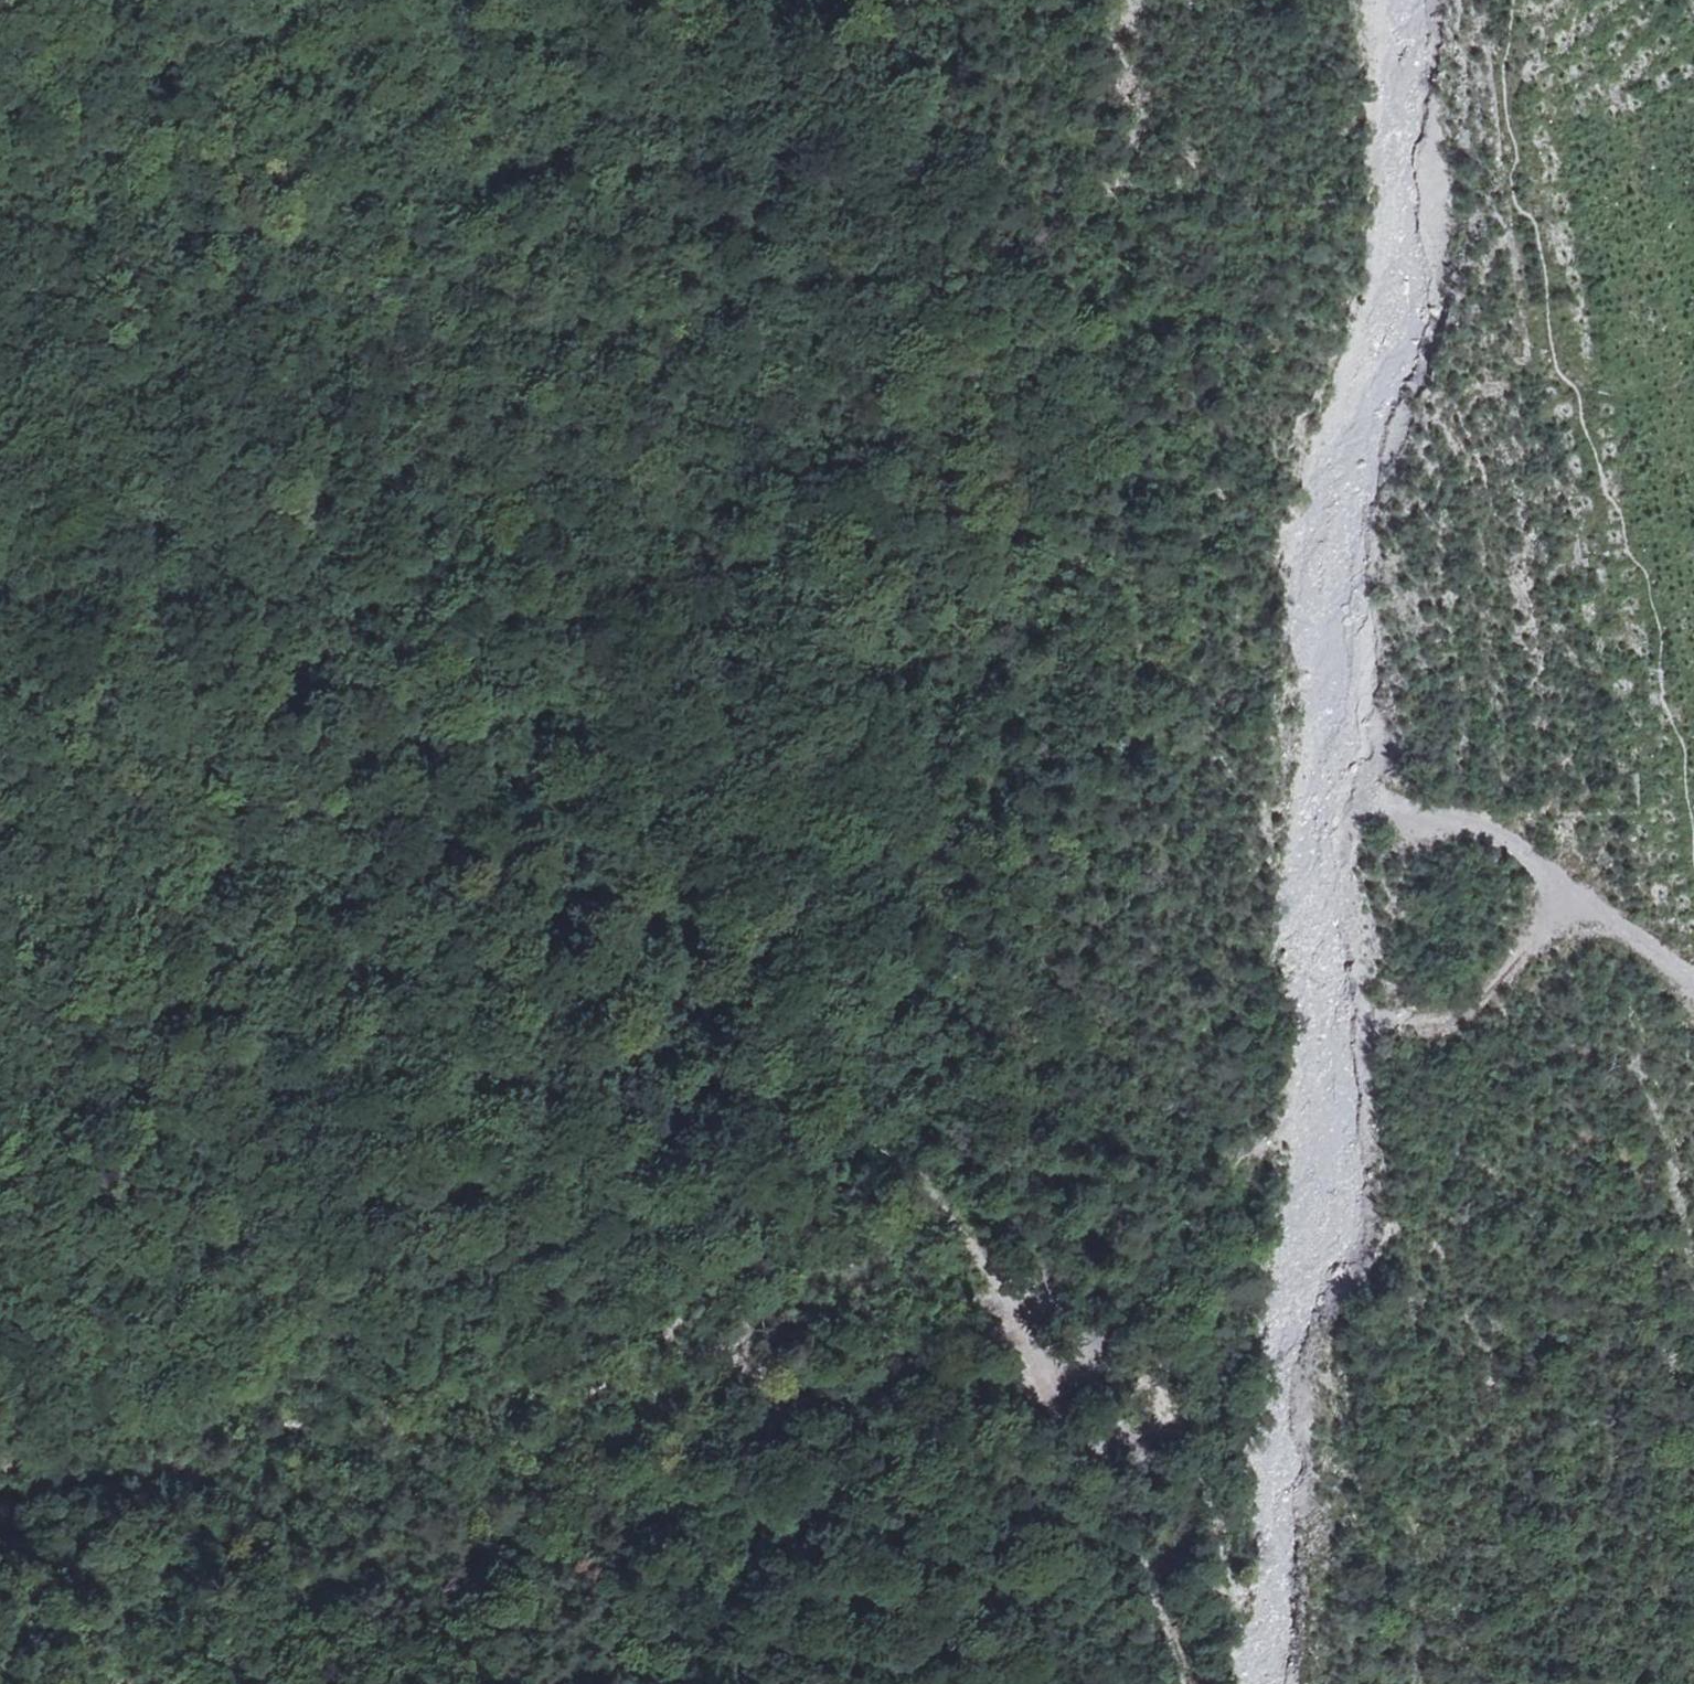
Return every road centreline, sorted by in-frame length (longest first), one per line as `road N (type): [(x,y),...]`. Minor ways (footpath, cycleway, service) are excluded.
road 1 (track): [(1693,978),(1489,831),(1384,803)]

